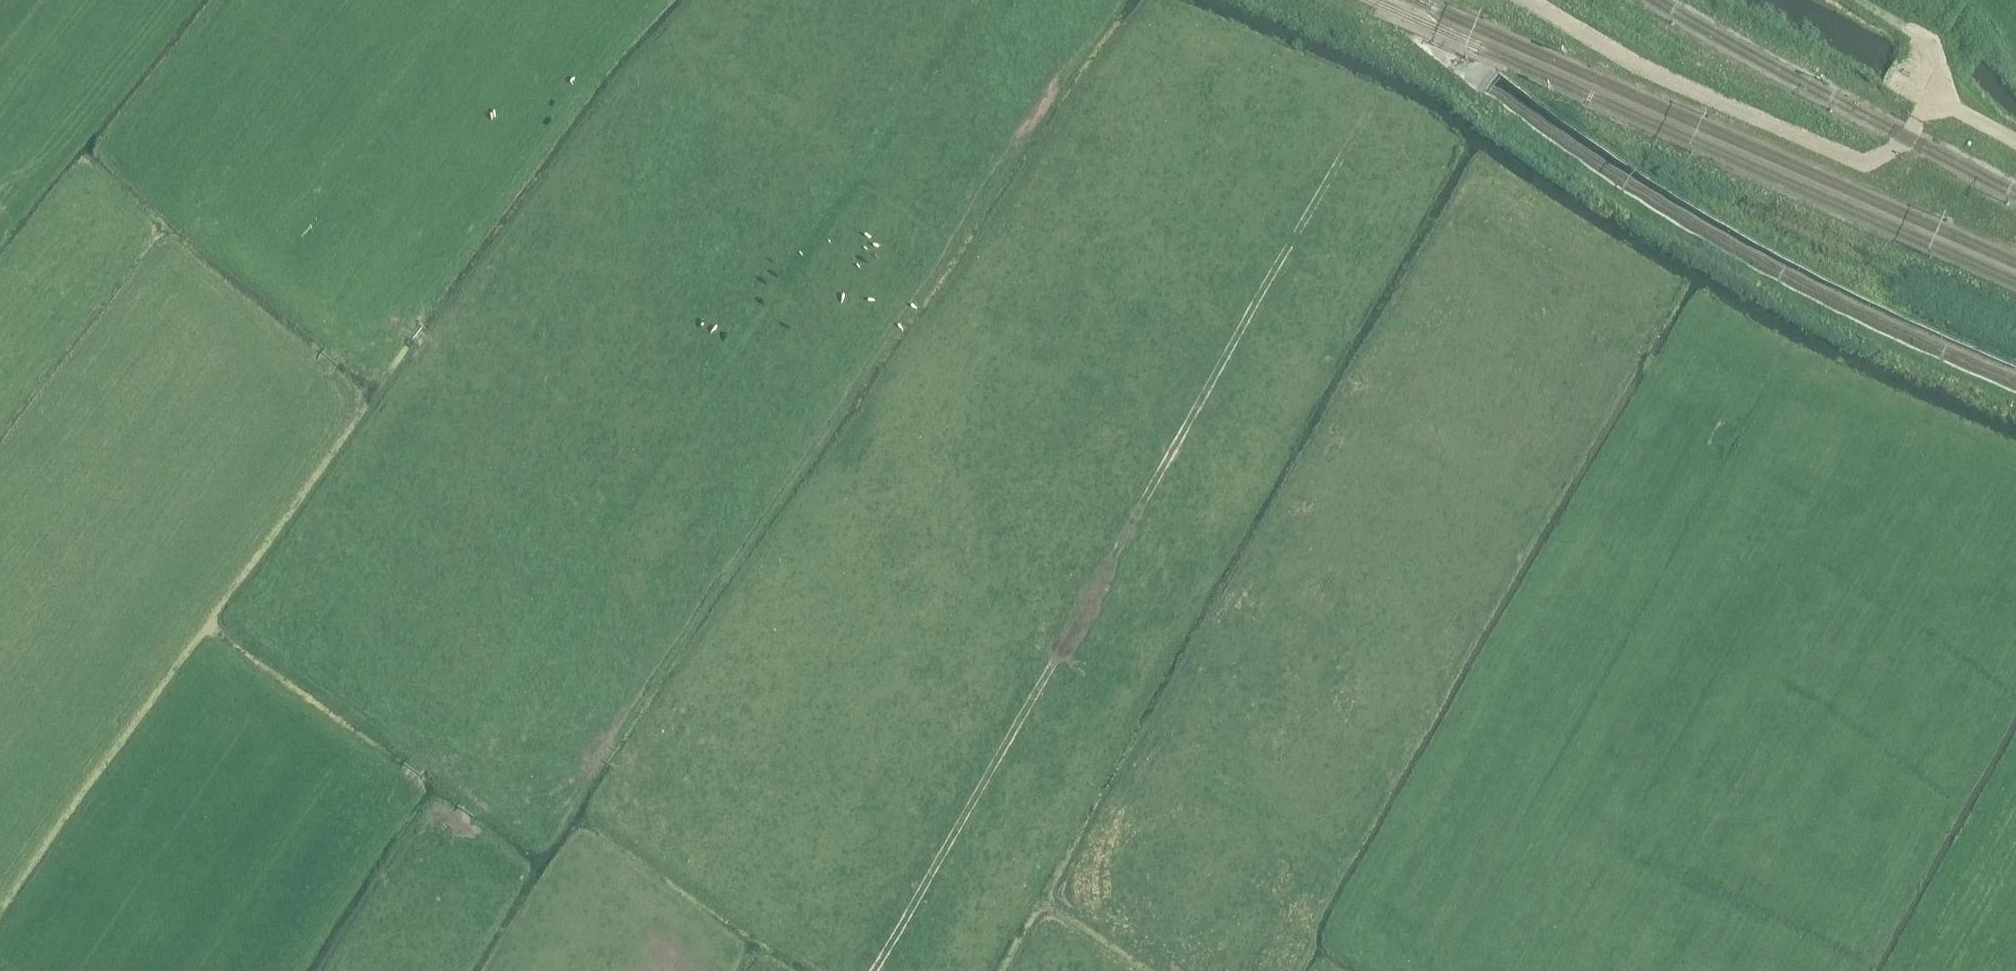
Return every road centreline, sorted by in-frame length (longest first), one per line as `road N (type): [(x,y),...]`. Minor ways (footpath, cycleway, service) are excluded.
road 1 (track): [(1374,104),(868,970)]

